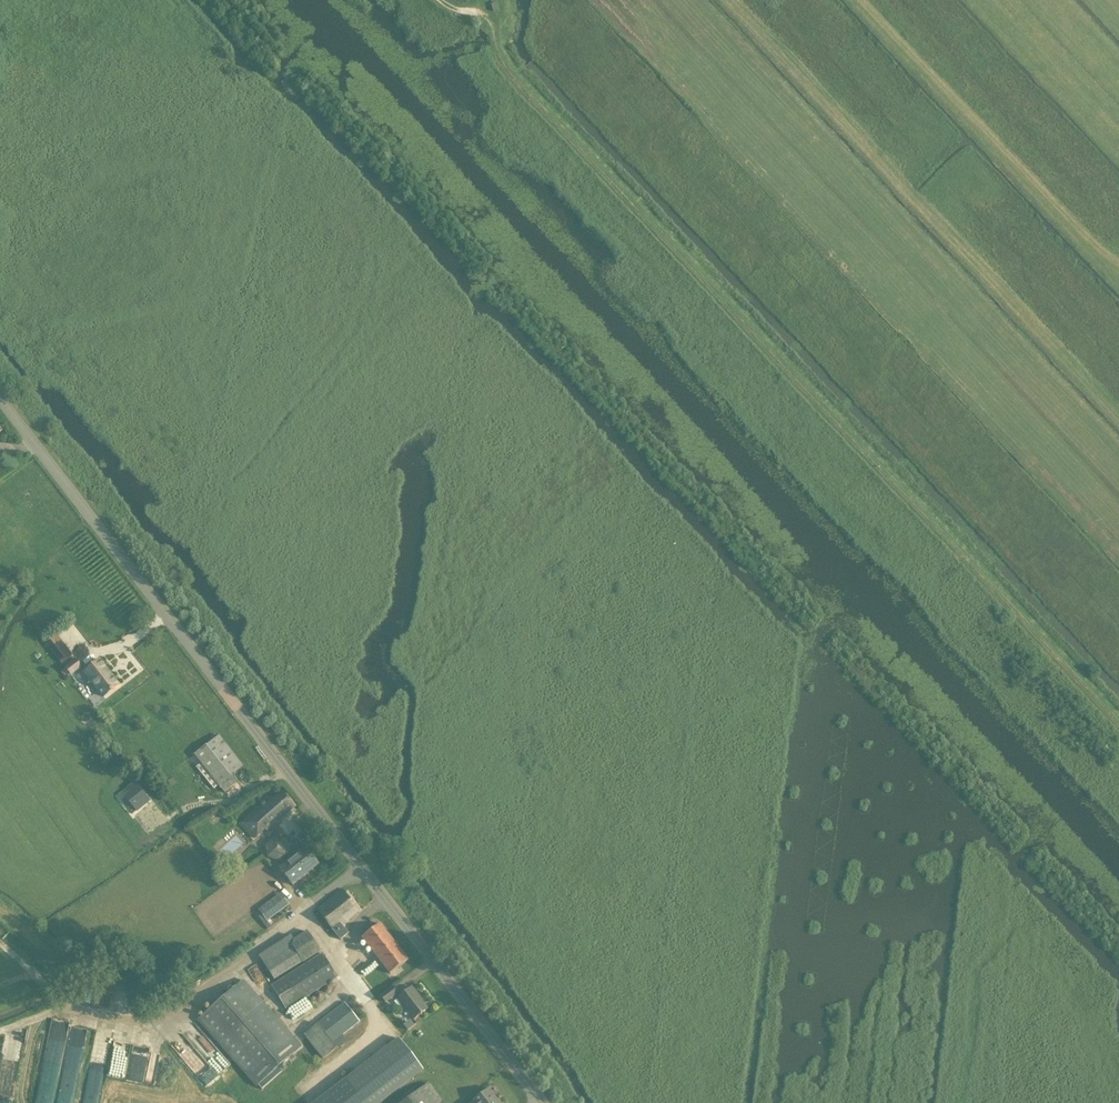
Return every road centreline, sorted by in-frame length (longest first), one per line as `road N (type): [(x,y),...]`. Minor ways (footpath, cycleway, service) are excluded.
road 1 (track): [(1118,723),(511,74),(486,16),(440,0)]
road 2 (tertiary): [(542,1102),(0,399)]
road 3 (track): [(241,971),(140,1022),(58,1002),(0,941)]

